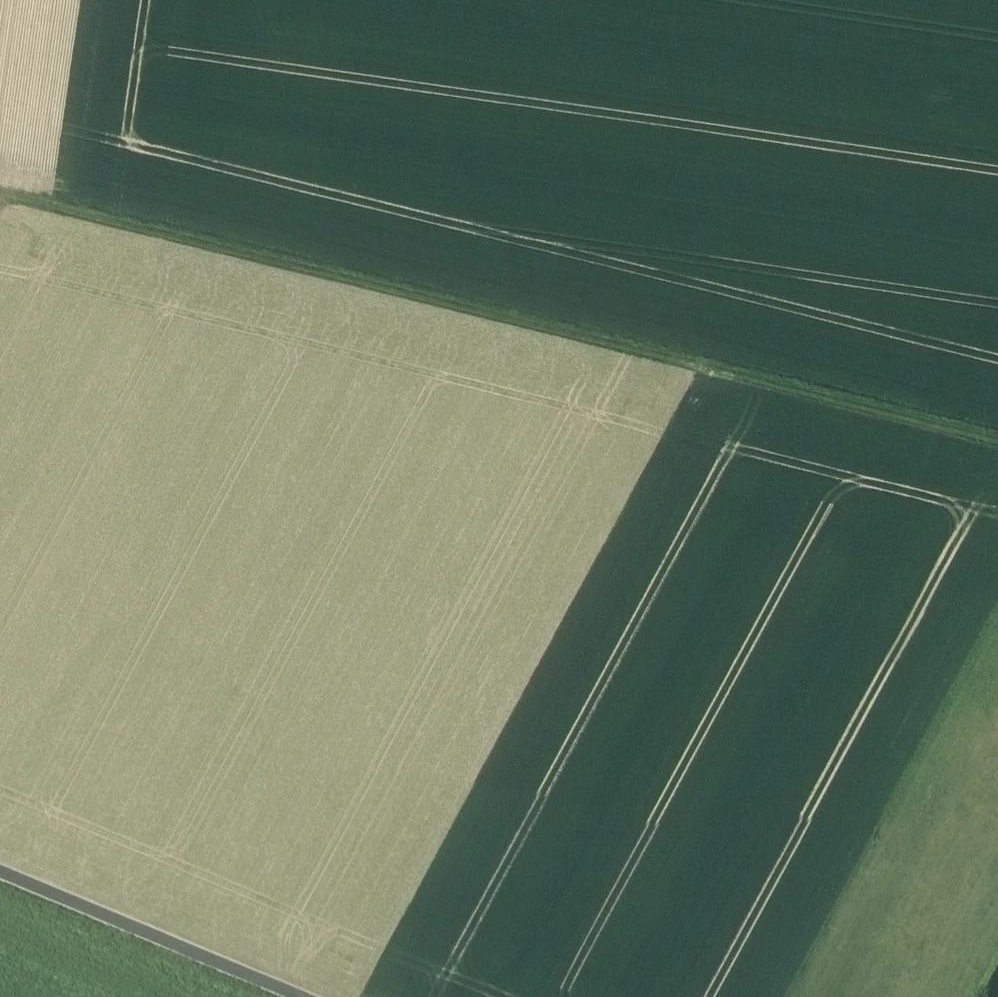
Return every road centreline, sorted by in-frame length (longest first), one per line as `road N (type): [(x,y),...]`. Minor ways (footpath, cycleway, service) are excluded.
road 1 (track): [(0,194),(997,438)]
road 2 (track): [(0,871),(302,996)]

